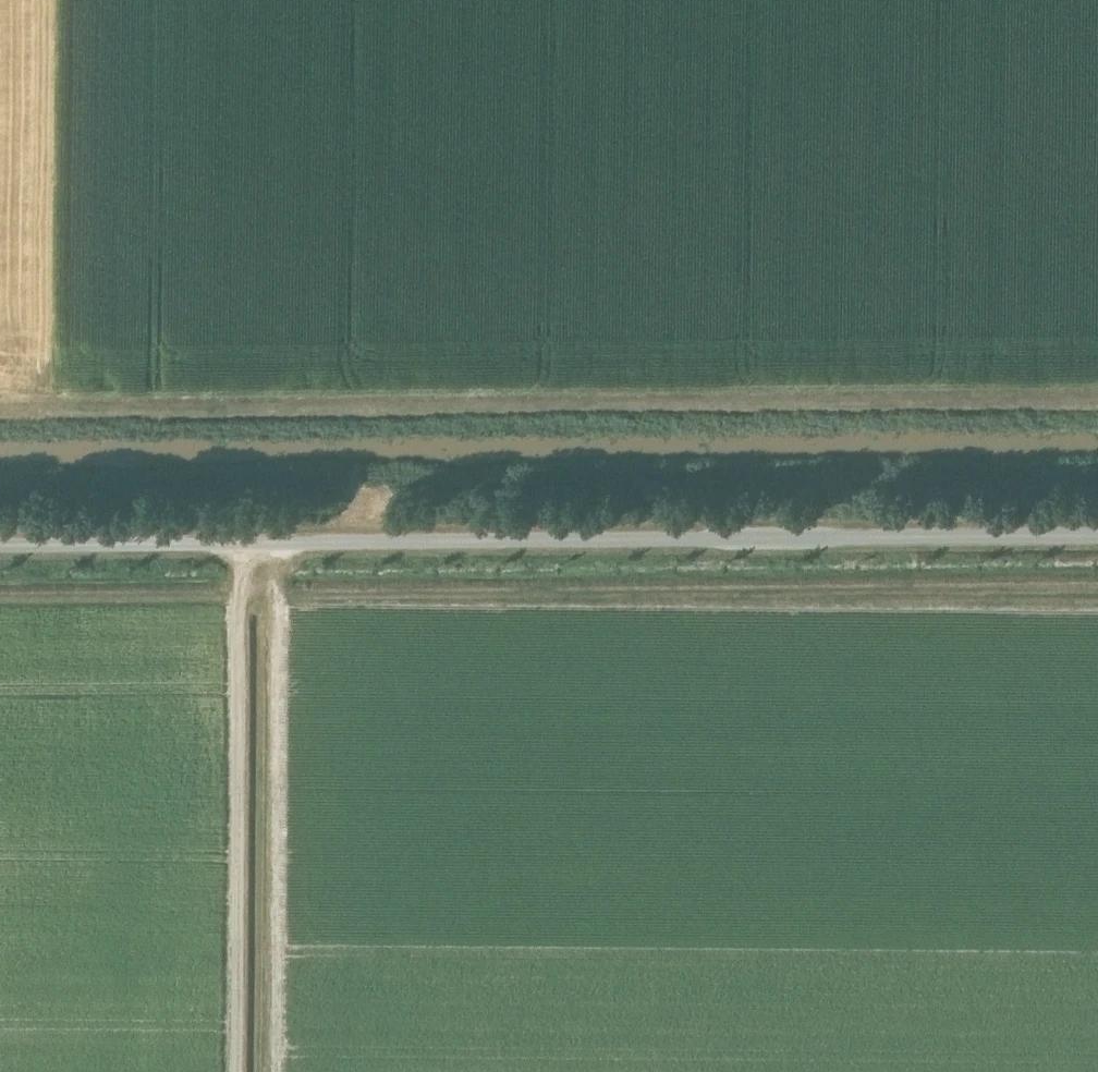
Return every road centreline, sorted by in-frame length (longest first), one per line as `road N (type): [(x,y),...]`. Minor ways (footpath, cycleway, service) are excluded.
road 1 (unclassified): [(0,544),(1097,534)]

